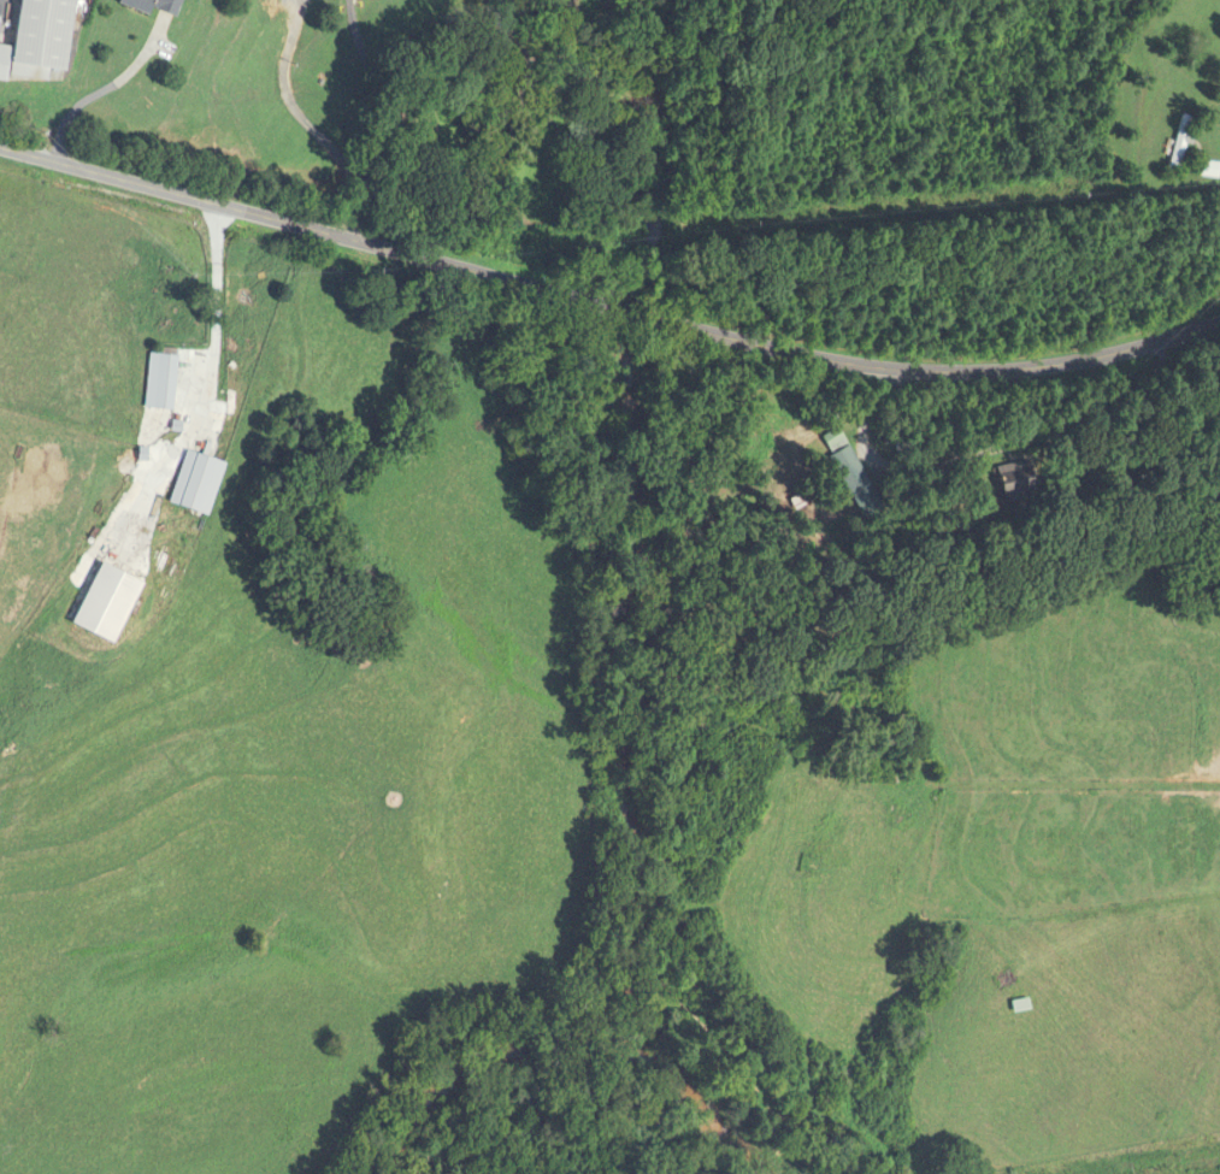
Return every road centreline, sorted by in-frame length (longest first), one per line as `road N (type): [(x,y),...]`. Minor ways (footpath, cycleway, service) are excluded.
road 1 (residential): [(1219,321),(1086,360),(927,374),(882,368),(744,343),(0,148)]

